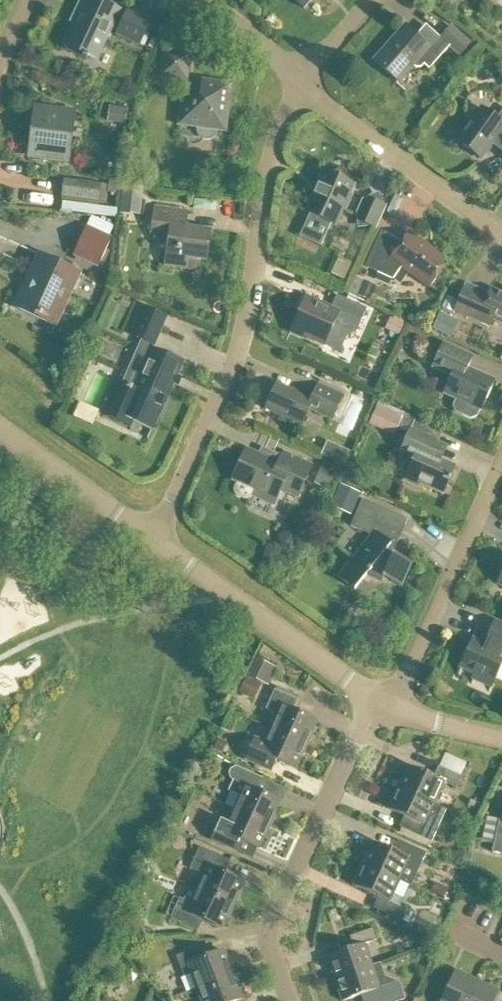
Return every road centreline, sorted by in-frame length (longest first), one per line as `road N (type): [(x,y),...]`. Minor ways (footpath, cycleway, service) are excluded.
road 1 (residential): [(155,541),(230,379),(278,136),(303,81)]
road 2 (residential): [(376,699),(272,930),(289,1000)]
road 3 (residential): [(376,699),(155,541)]
road 4 (residential): [(392,707),(501,465)]
road 5 (residential): [(501,233),(303,81)]
road 6 (residential): [(155,541),(0,427)]
road 7 (residential): [(303,81),(203,0)]

